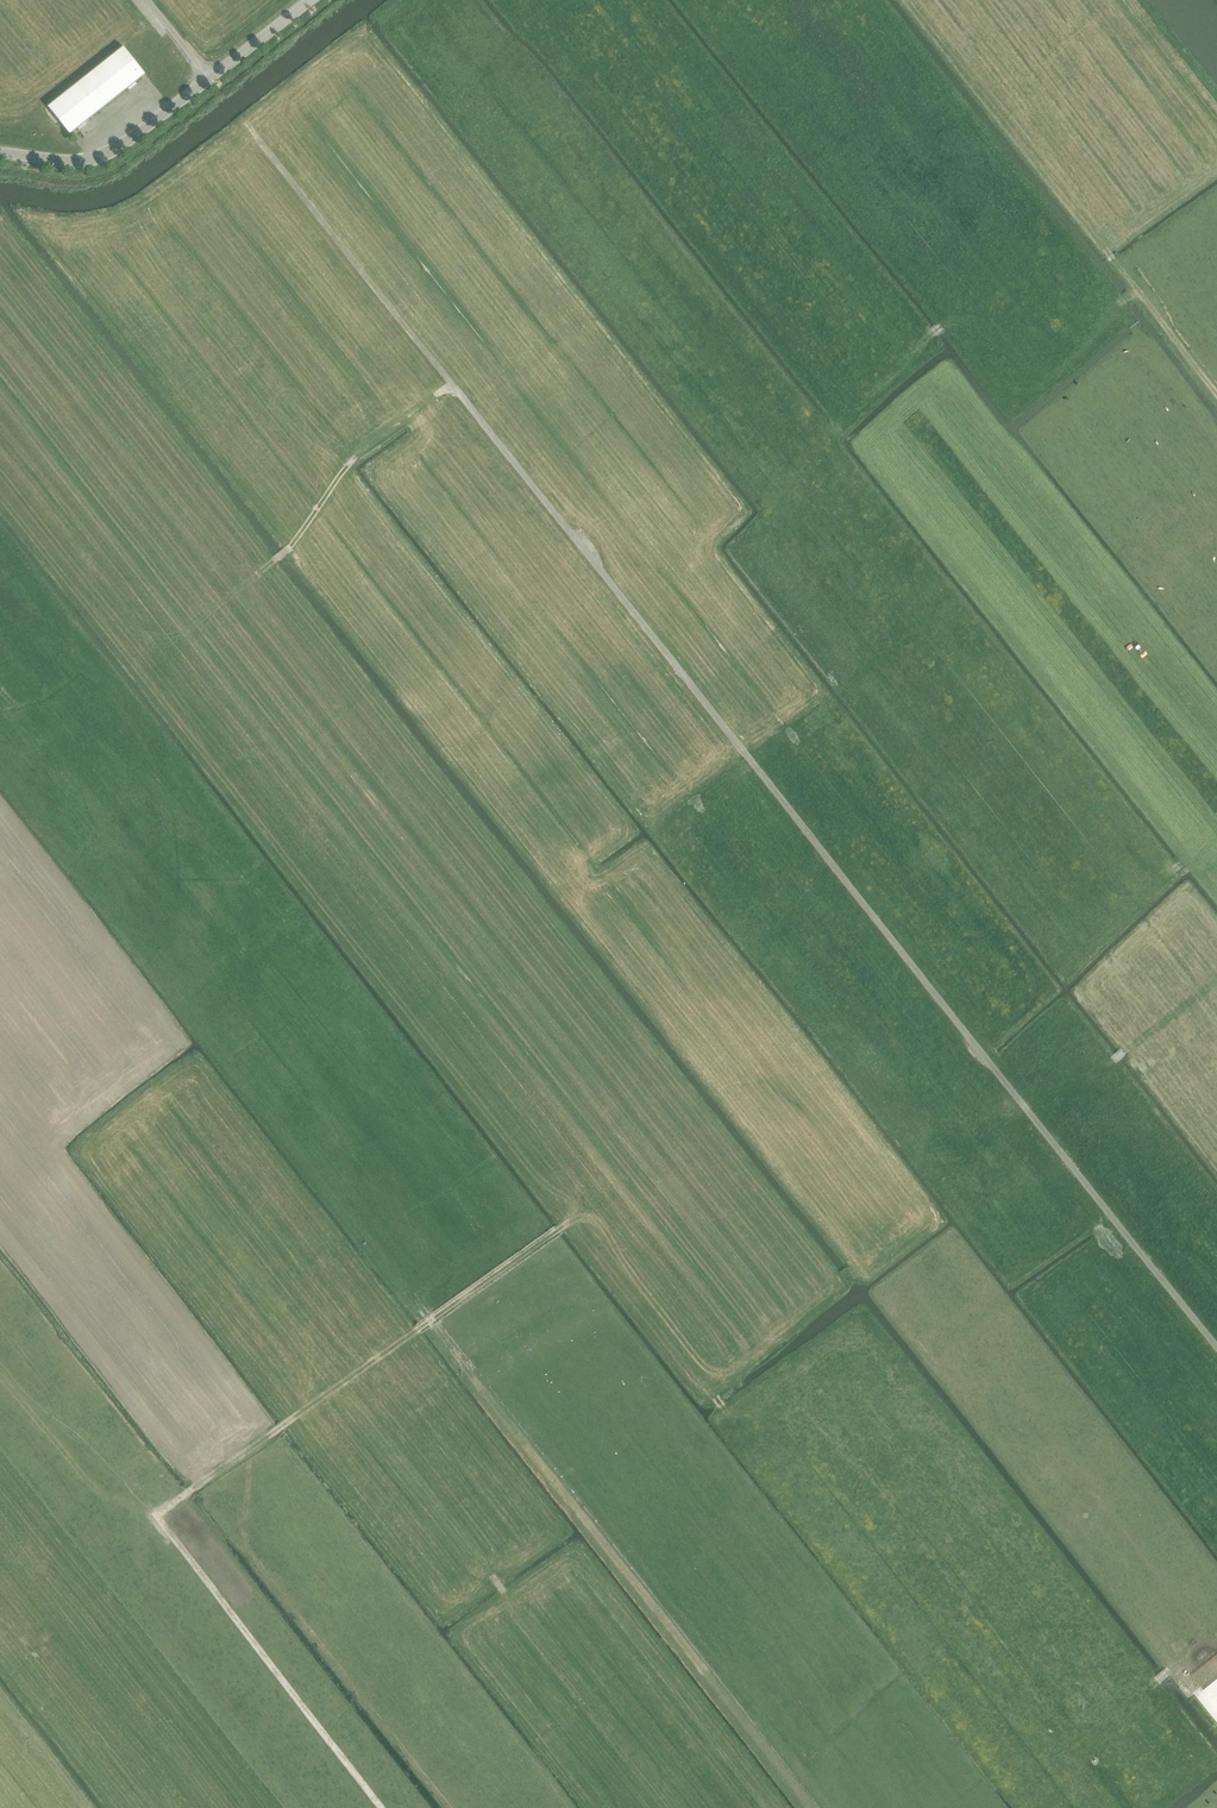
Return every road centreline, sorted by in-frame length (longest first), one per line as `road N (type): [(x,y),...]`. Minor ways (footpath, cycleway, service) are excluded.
road 1 (track): [(1216,1349),(243,127)]
road 2 (tertiary): [(0,151),(83,160),(115,147),(205,78)]
road 3 (tertiary): [(205,78),(306,0)]

